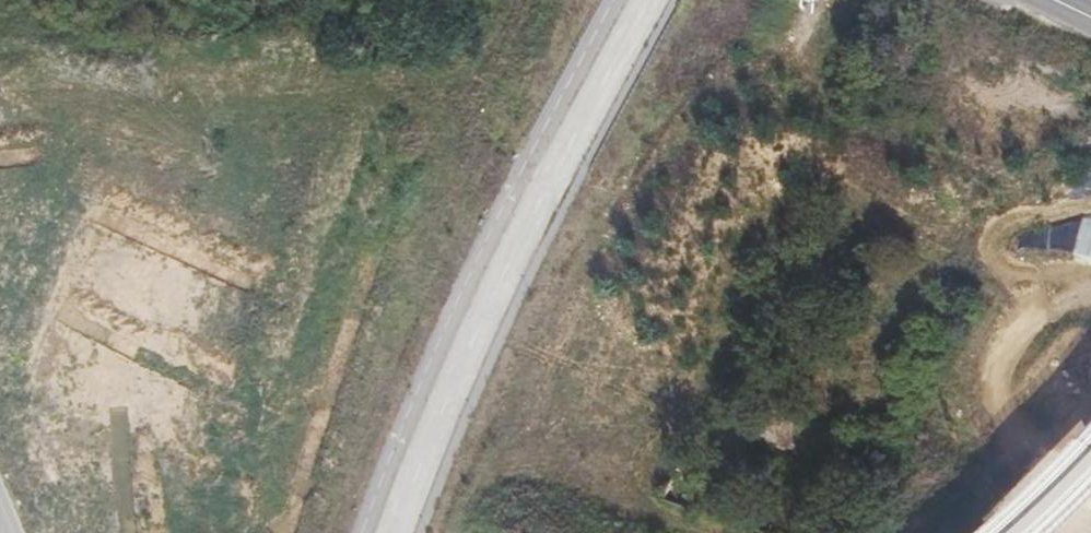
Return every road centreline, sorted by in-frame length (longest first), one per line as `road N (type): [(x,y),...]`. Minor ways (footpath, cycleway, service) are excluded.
road 1 (secondary): [(1090,254),(1004,325),(871,475),(797,532)]

